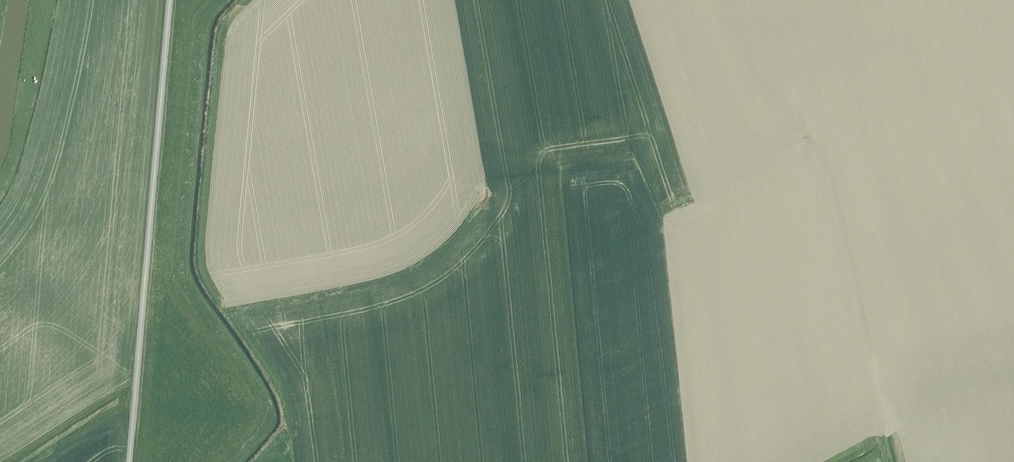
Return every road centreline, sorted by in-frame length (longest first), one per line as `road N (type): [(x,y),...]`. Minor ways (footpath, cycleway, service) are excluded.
road 1 (unclassified): [(171,0),(130,461)]

